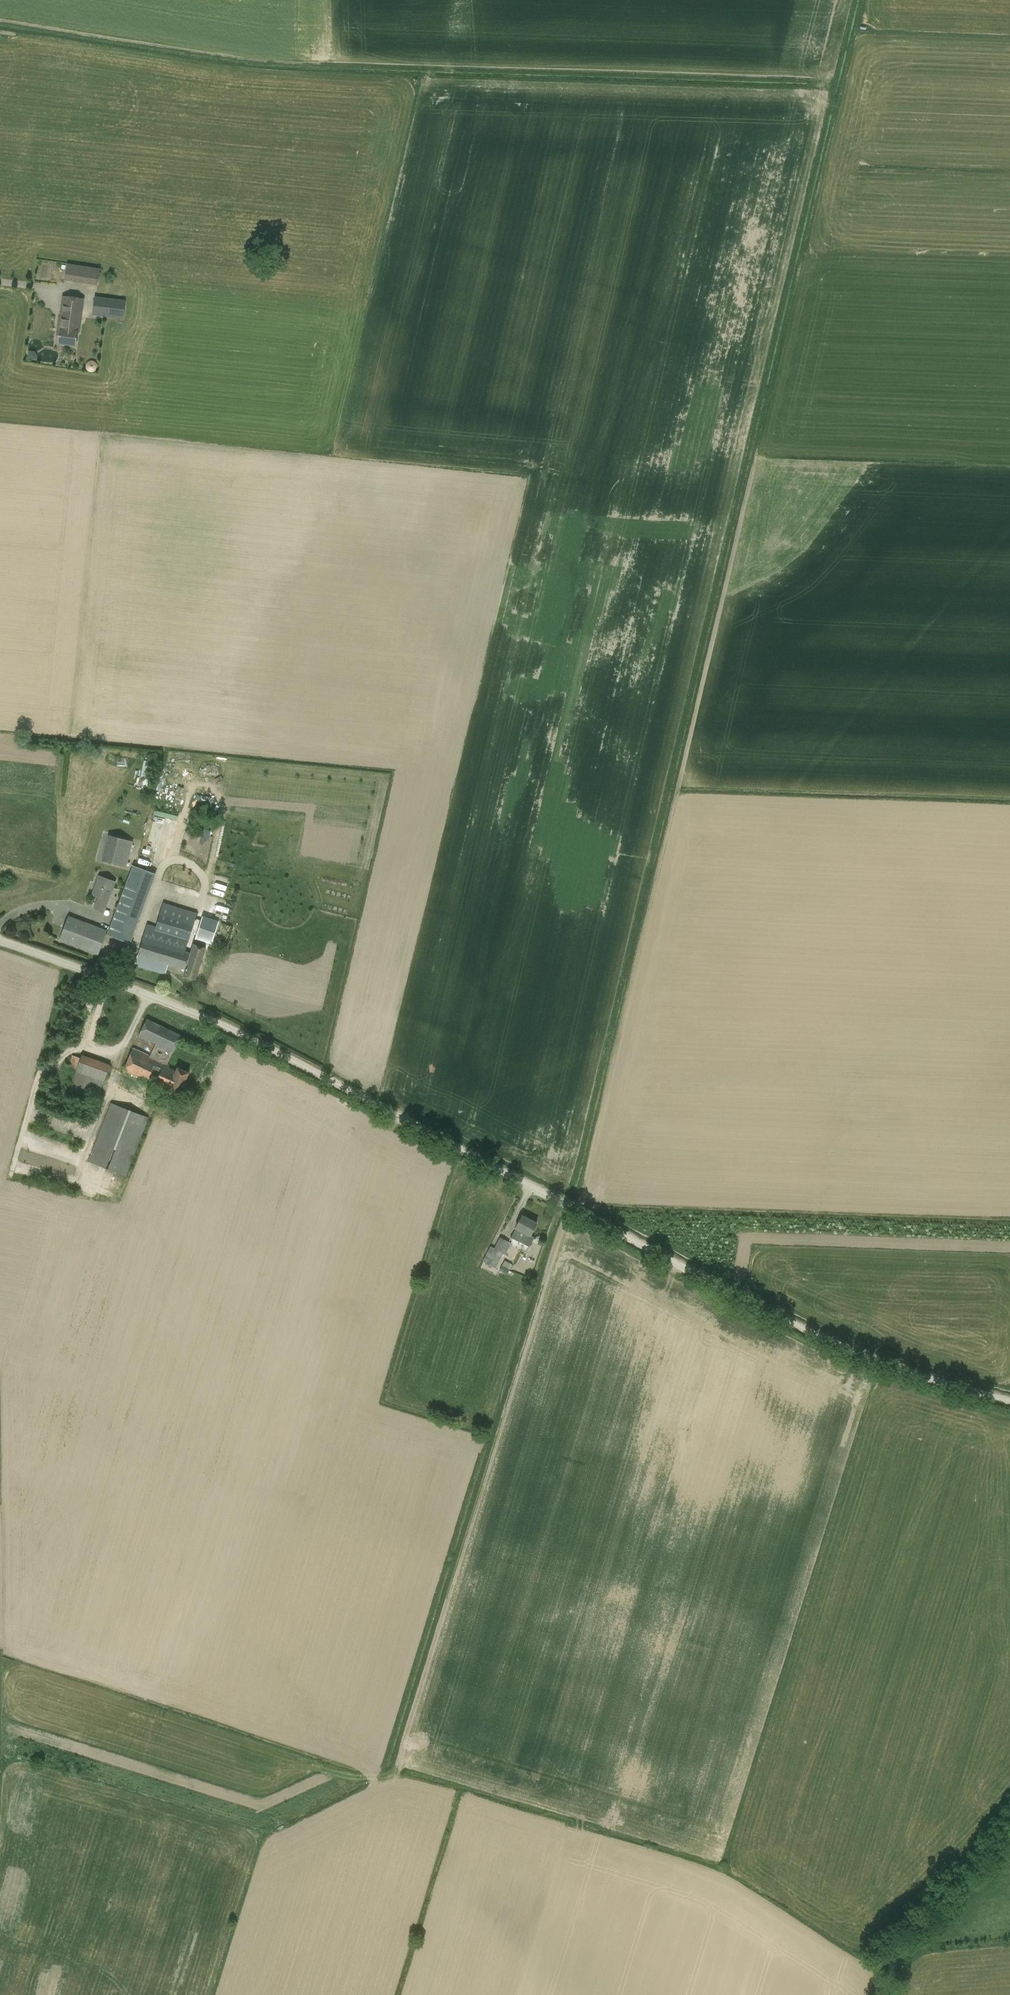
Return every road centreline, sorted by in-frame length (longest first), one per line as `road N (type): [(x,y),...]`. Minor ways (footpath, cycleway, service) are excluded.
road 1 (unclassified): [(1009,1400),(831,1342),(257,1043),(174,1004),(0,942)]

